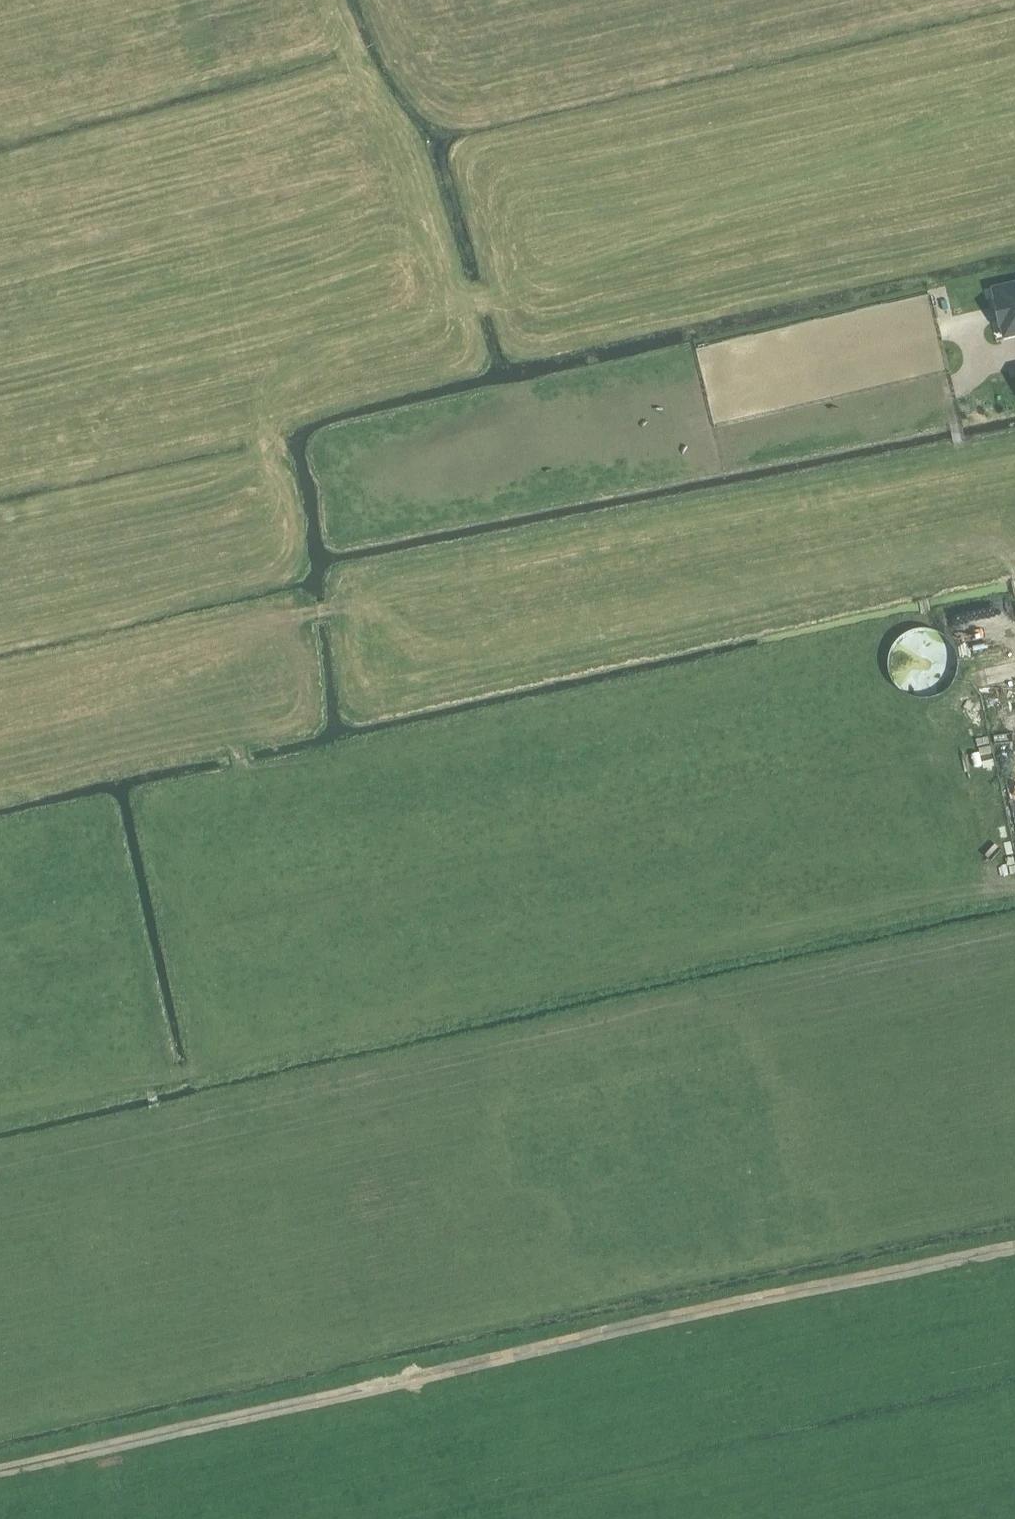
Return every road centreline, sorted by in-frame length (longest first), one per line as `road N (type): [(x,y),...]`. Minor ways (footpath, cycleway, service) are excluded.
road 1 (track): [(1014,670),(969,678),(1014,888),(150,1081),(152,1090)]
road 2 (track): [(17,526),(244,474),(262,461),(254,381),(274,358),(504,284),(565,243),(1014,98)]
road 3 (track): [(150,1081),(0,1111)]

